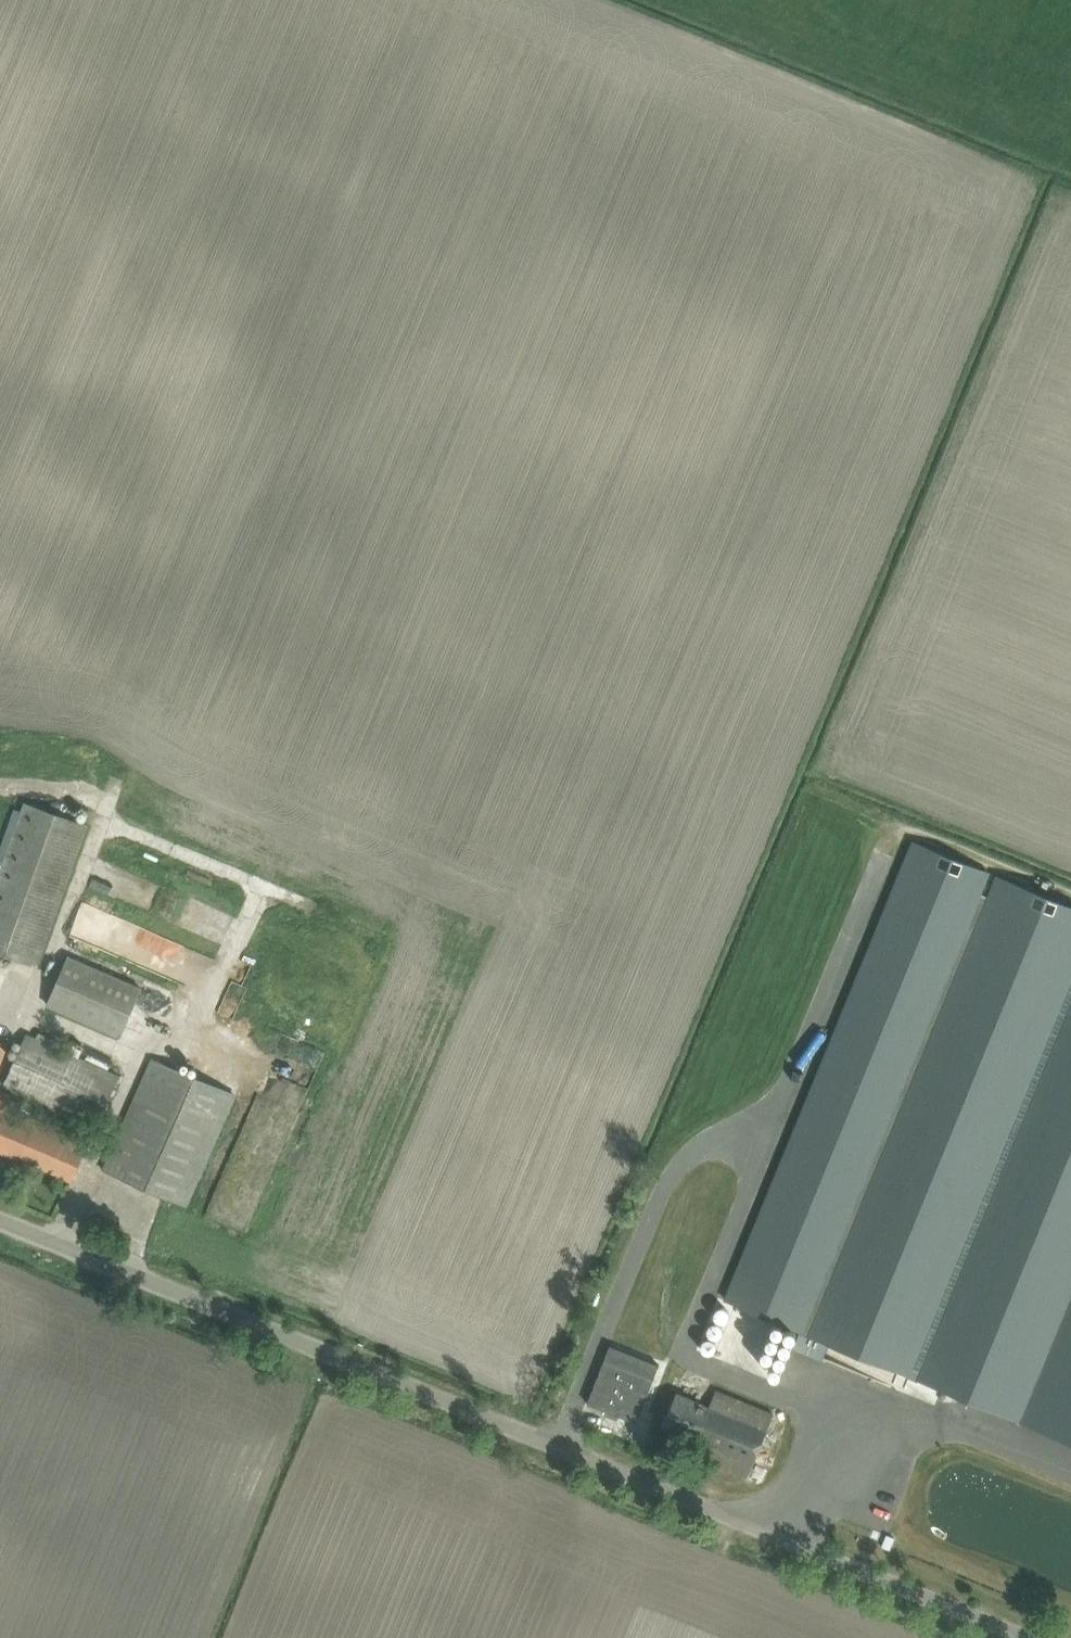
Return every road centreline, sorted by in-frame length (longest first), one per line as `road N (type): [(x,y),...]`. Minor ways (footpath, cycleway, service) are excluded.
road 1 (unclassified): [(1045,1637),(0,1207)]

